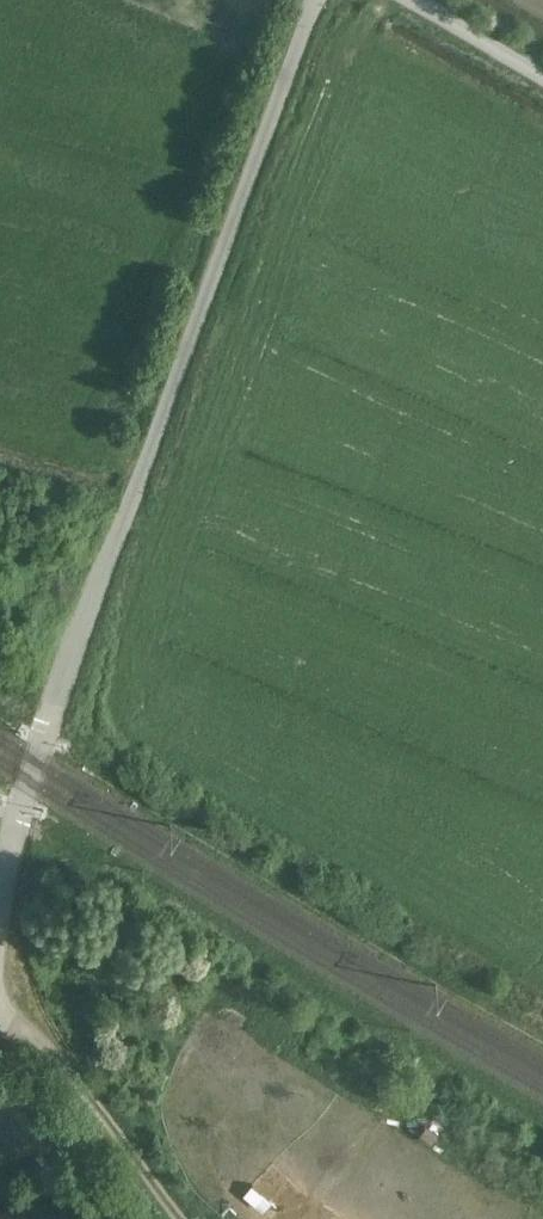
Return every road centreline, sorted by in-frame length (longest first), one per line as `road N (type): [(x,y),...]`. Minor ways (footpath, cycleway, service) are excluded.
road 1 (unclassified): [(320,0),(136,473),(95,615),(33,782),(0,909)]
road 2 (track): [(181,1218),(83,1084),(6,1016),(0,954)]
road 3 (unclassified): [(400,0),(542,82)]

